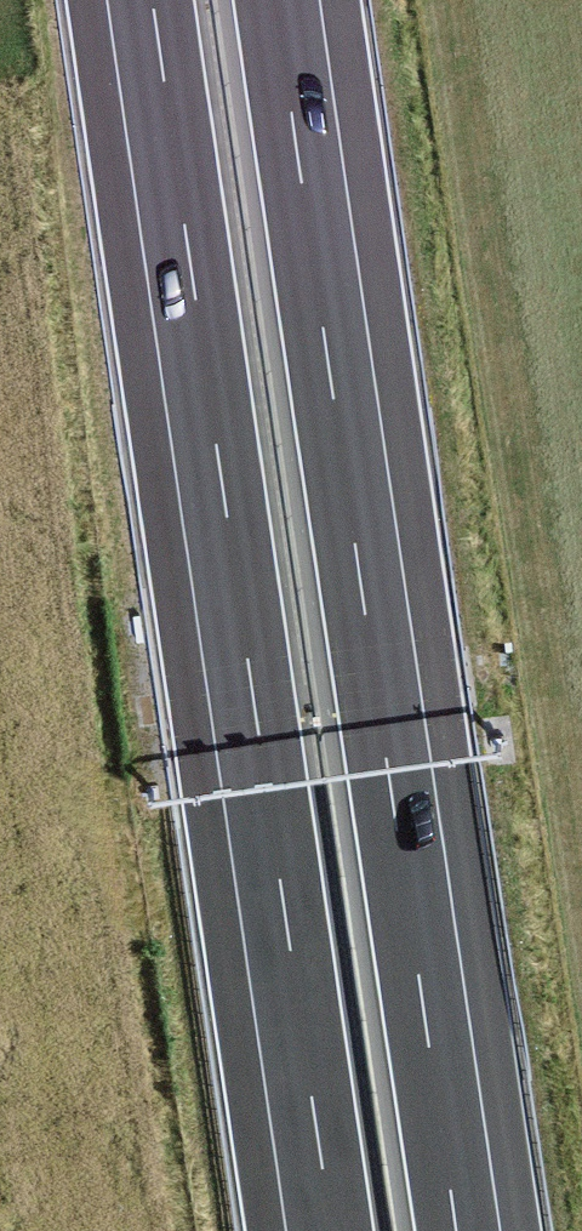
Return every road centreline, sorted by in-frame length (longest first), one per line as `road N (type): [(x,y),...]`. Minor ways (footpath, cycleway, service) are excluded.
road 1 (motorway): [(456,1230),(276,0)]
road 2 (motorway): [(152,0),(331,1230)]

